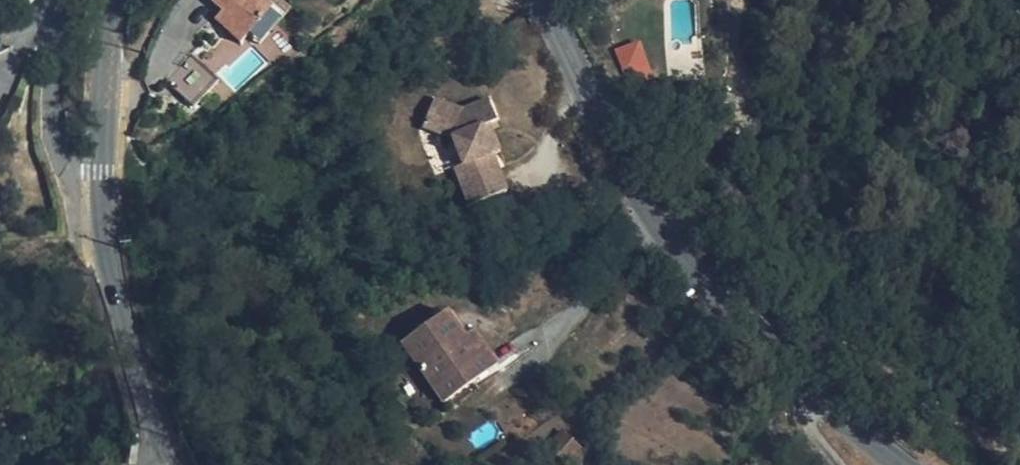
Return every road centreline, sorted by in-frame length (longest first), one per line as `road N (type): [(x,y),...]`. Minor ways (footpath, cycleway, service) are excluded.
road 1 (tertiary): [(547,0),(665,231),(909,464)]
road 2 (unclassified): [(165,464),(128,357),(103,215),(115,0)]

